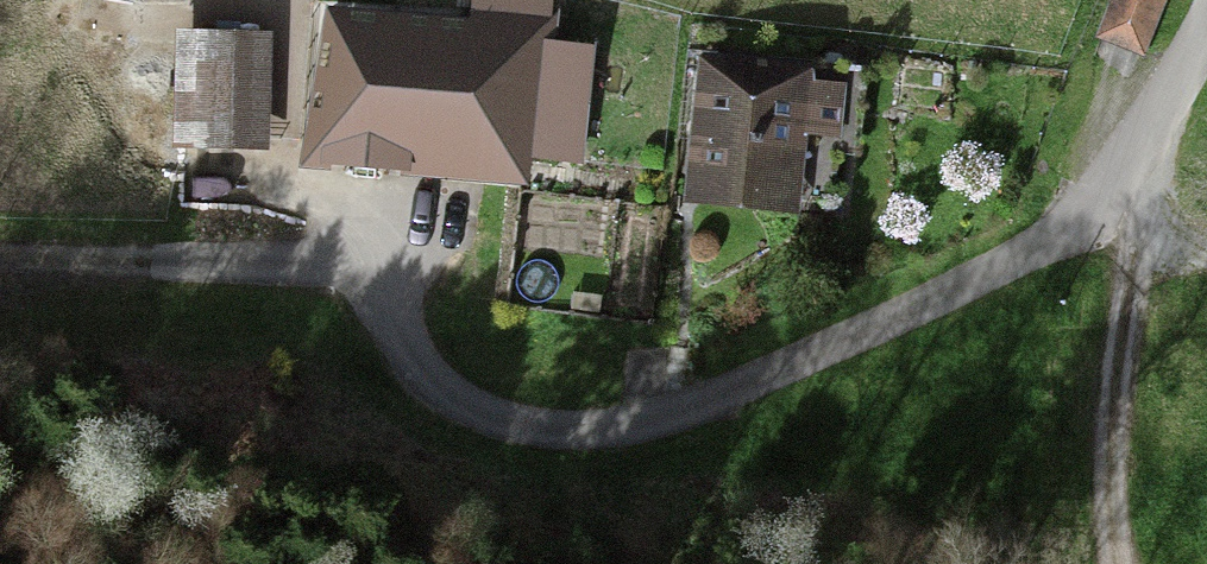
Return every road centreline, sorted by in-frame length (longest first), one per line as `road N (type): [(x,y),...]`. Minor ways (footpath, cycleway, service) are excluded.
road 1 (unclassified): [(165,261),(359,270),(421,366),(463,404),(552,430),(645,422),(708,403),(926,303),(1038,245),(1118,188),(1206,21)]
road 2 (track): [(1120,563),(1113,495),(1120,373),(1141,231),(1118,188)]
road 3 (track): [(0,260),(165,261)]

